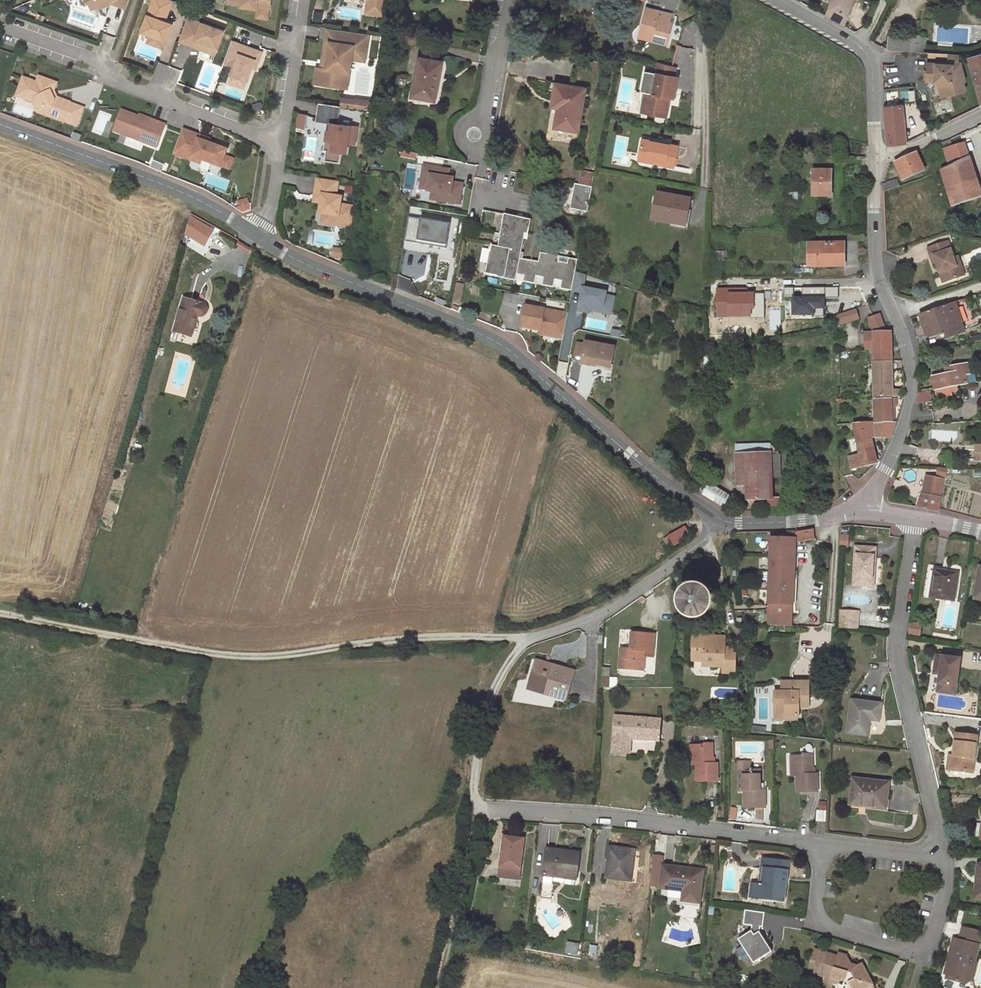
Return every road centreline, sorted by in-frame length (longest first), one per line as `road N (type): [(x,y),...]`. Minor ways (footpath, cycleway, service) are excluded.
road 1 (unclassified): [(255,234),(510,350),(662,481),(722,520)]
road 2 (track): [(0,611),(216,655),(299,654),(403,639),(525,641)]
road 3 (track): [(525,641),(486,705),(473,791),(479,808),(439,987)]
road 4 (residential): [(942,857),(897,655),(914,517)]
road 5 (residential): [(479,808),(823,845)]
road 6 (residential): [(0,30),(91,59),(126,83),(280,148)]
road 7 (unclassified): [(0,126),(189,195),(255,234)]
road 8 (residential): [(823,845),(817,907),(825,925),(902,950),(930,937),(946,881),(942,857)]
road 9 (unclassified): [(525,641),(592,619),(705,542),(722,520)]
road 10 (residential): [(876,162),(872,65),(860,45),(778,0)]
road 11 (residential): [(863,509),(910,405),(911,373),(894,316)]
road 12 (residential): [(894,316),(876,264),(876,162)]
road 13 (residential): [(280,148),(303,0)]
road 14 (residential): [(510,0),(484,144)]
road 15 (residential): [(722,520),(801,521),(863,509)]
road 16 (residential): [(823,845),(942,857)]

